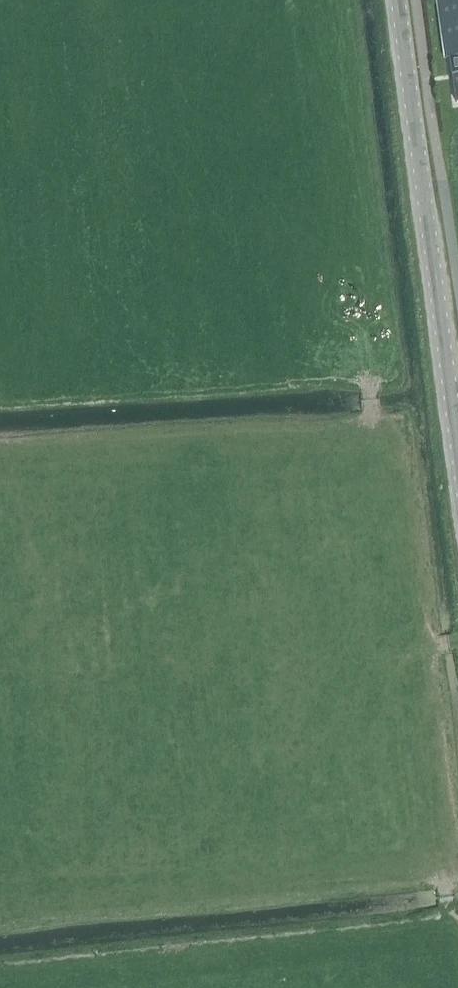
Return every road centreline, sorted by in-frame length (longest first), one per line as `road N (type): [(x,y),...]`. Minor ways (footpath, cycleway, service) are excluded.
road 1 (unclassified): [(457,458),(398,0)]

